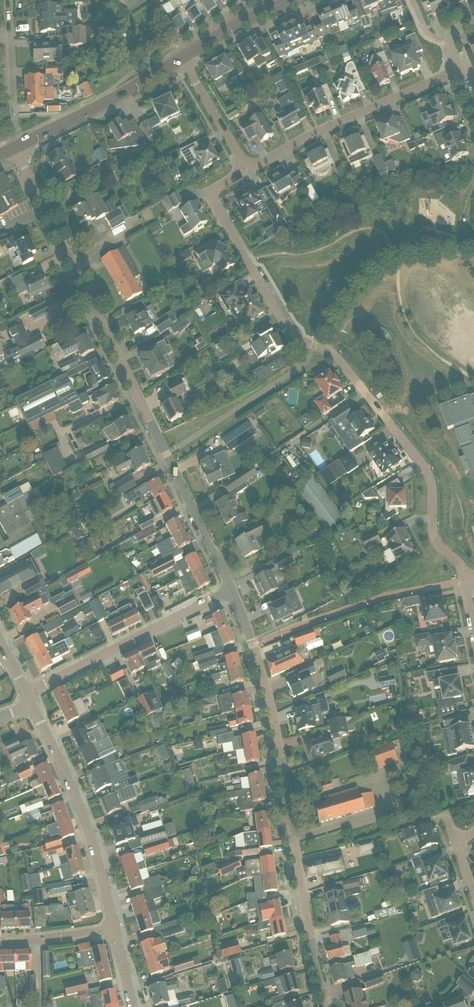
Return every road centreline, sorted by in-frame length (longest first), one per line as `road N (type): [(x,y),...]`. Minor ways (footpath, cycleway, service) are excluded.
road 1 (residential): [(465,580),(435,539),(425,467),(336,357),(297,337),(214,203),(216,191),(245,166)]
road 2 (residential): [(231,590),(14,148)]
road 3 (residential): [(231,590),(270,704),(326,1006)]
road 4 (residential): [(114,928),(88,827),(33,708)]
road 5 (residential): [(245,166),(460,71)]
road 6 (residential): [(28,697),(231,590)]
road 7 (residential): [(14,148),(181,58)]
road 8 (residential): [(14,148),(1,0)]
road 9 (residential): [(181,58),(293,0)]
road 10 (residential): [(181,58),(245,166)]

